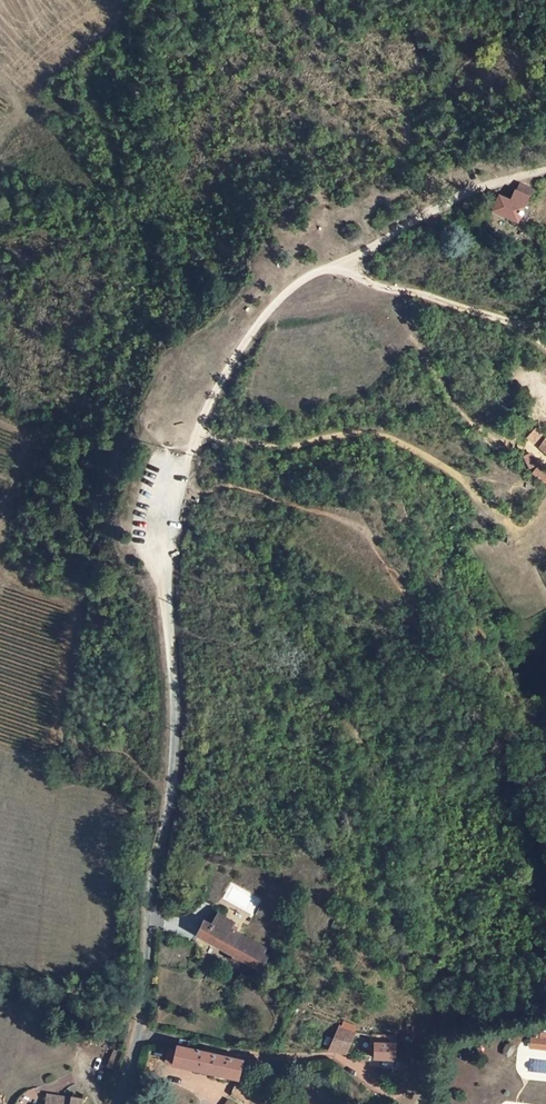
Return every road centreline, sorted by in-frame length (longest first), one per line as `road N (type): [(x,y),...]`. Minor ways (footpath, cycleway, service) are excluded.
road 1 (track): [(175,694),(169,528),(200,422),(257,325),(292,287),(343,260)]
road 2 (unclassified): [(115,1103),(145,993),(150,891),(176,748),(175,694)]
road 3 (track): [(195,438),(268,447),(369,433),(466,481),(520,535),(545,505)]
road 4 (track): [(171,785),(134,757),(84,752),(63,740),(76,603),(25,587),(0,566)]
road 5 (track): [(169,622),(144,610),(81,548),(43,446),(0,415)]
road 6 (track): [(545,459),(508,445),(463,413),(384,288)]
road 7 (track): [(545,345),(498,318),(357,277),(343,260)]
road 8 (track): [(343,260),(462,196),(545,168)]

